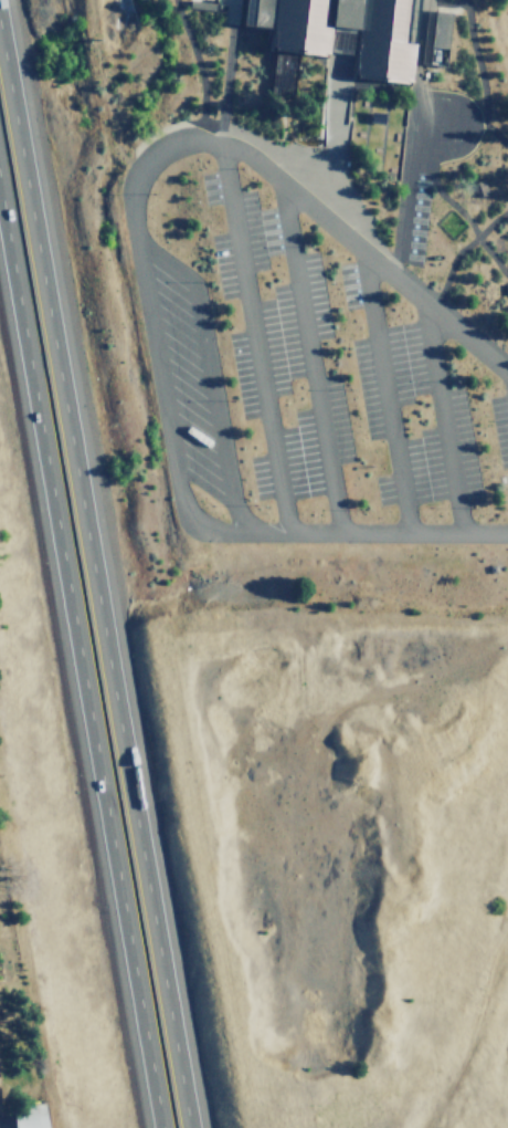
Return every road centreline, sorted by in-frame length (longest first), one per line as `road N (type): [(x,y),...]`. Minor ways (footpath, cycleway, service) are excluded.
road 1 (motorway): [(191,1127),(77,518),(0,37)]
road 2 (motorway): [(0,206),(93,803),(154,1127)]

